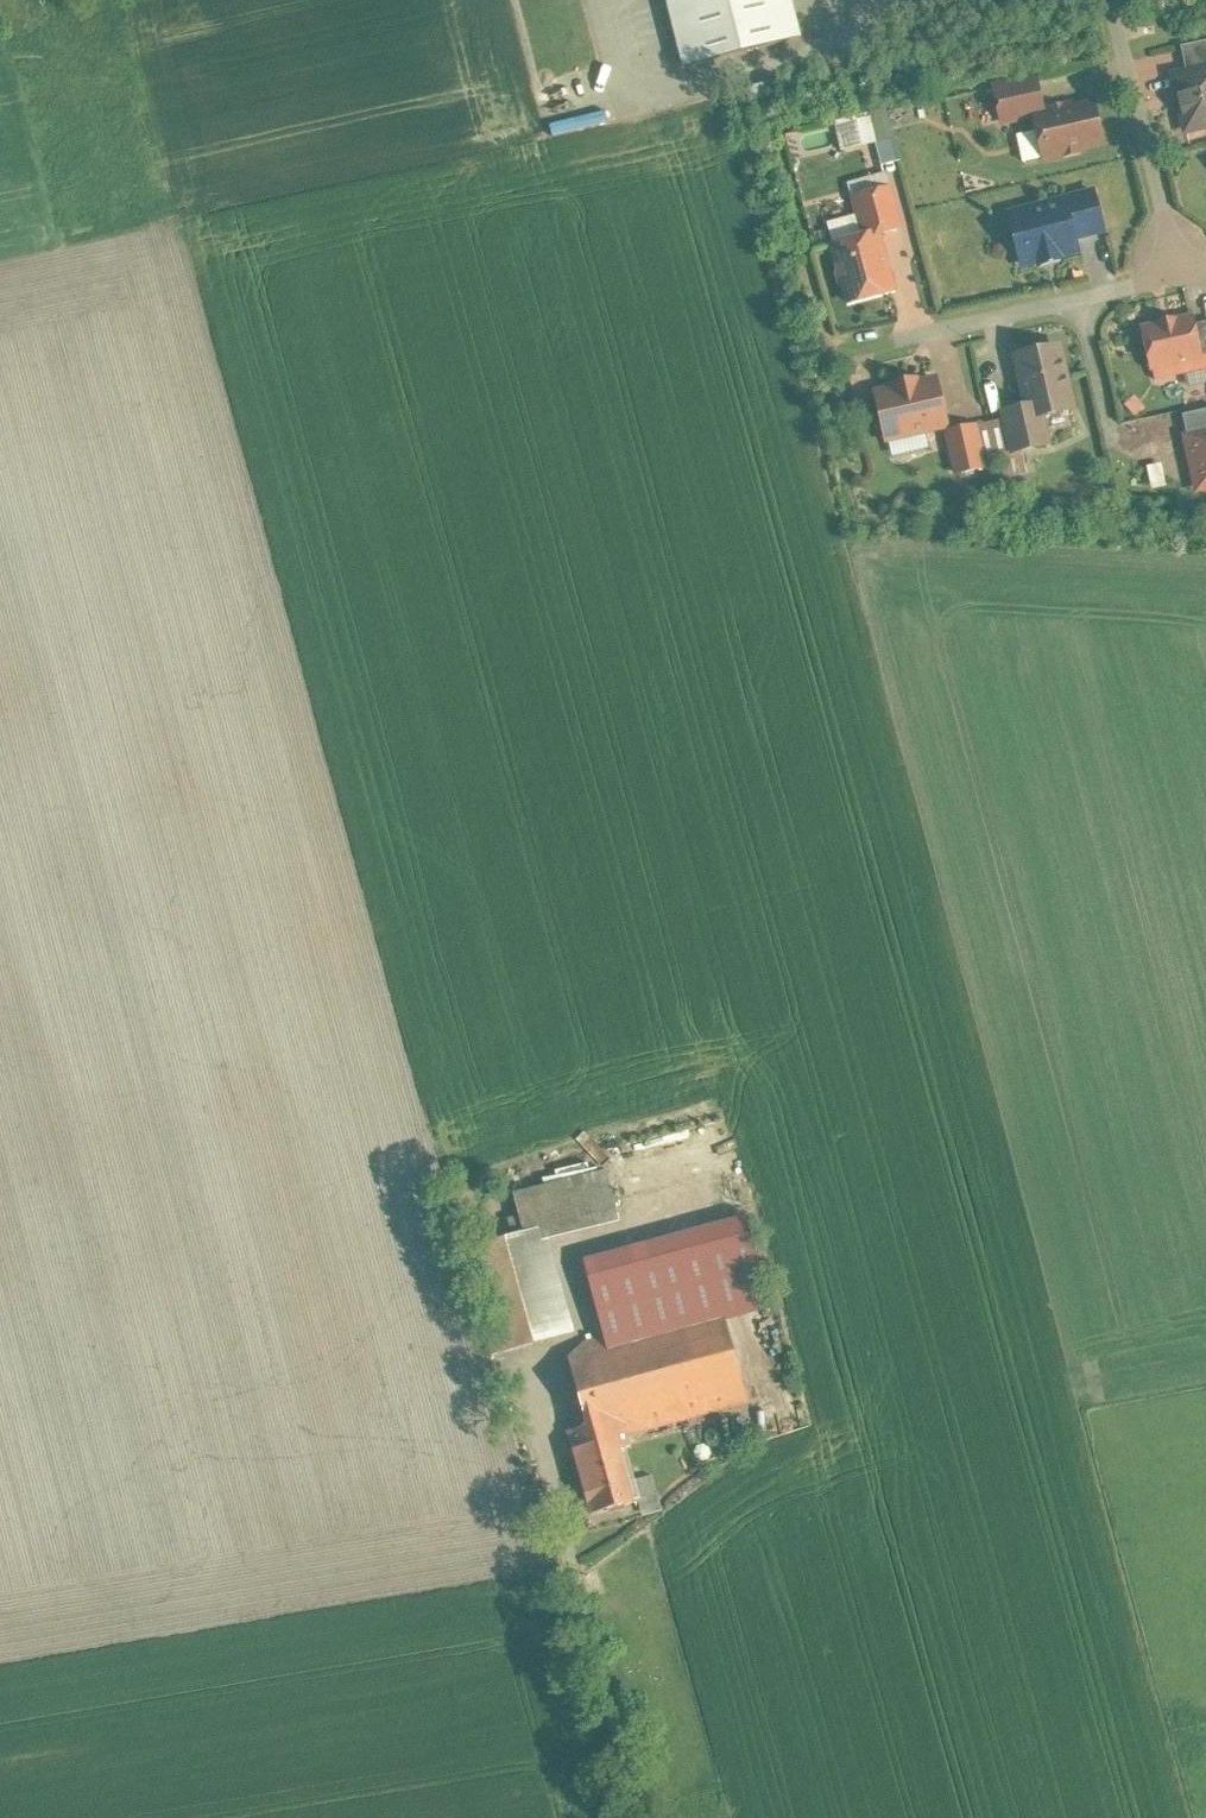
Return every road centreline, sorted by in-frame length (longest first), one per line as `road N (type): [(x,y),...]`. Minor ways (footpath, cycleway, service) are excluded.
road 1 (residential): [(1112,0),(1184,273)]
road 2 (residential): [(1184,273),(916,333)]

